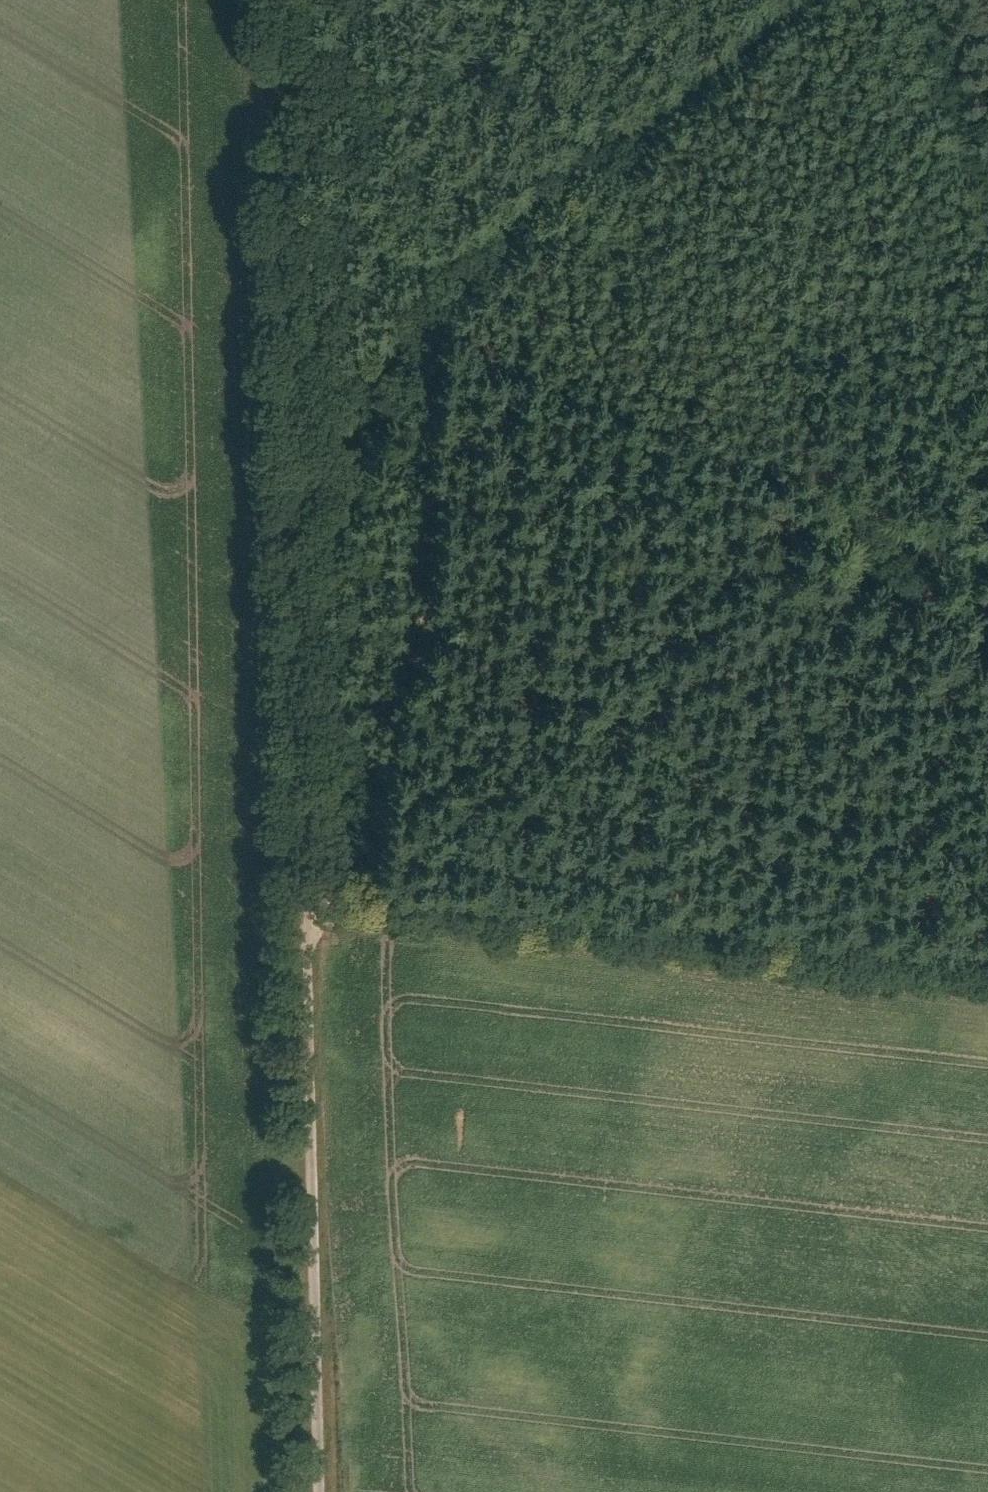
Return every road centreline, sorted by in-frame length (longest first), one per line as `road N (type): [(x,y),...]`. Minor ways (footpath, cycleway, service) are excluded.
road 1 (track): [(305,895),(275,0)]
road 2 (track): [(320,1491),(305,895)]

